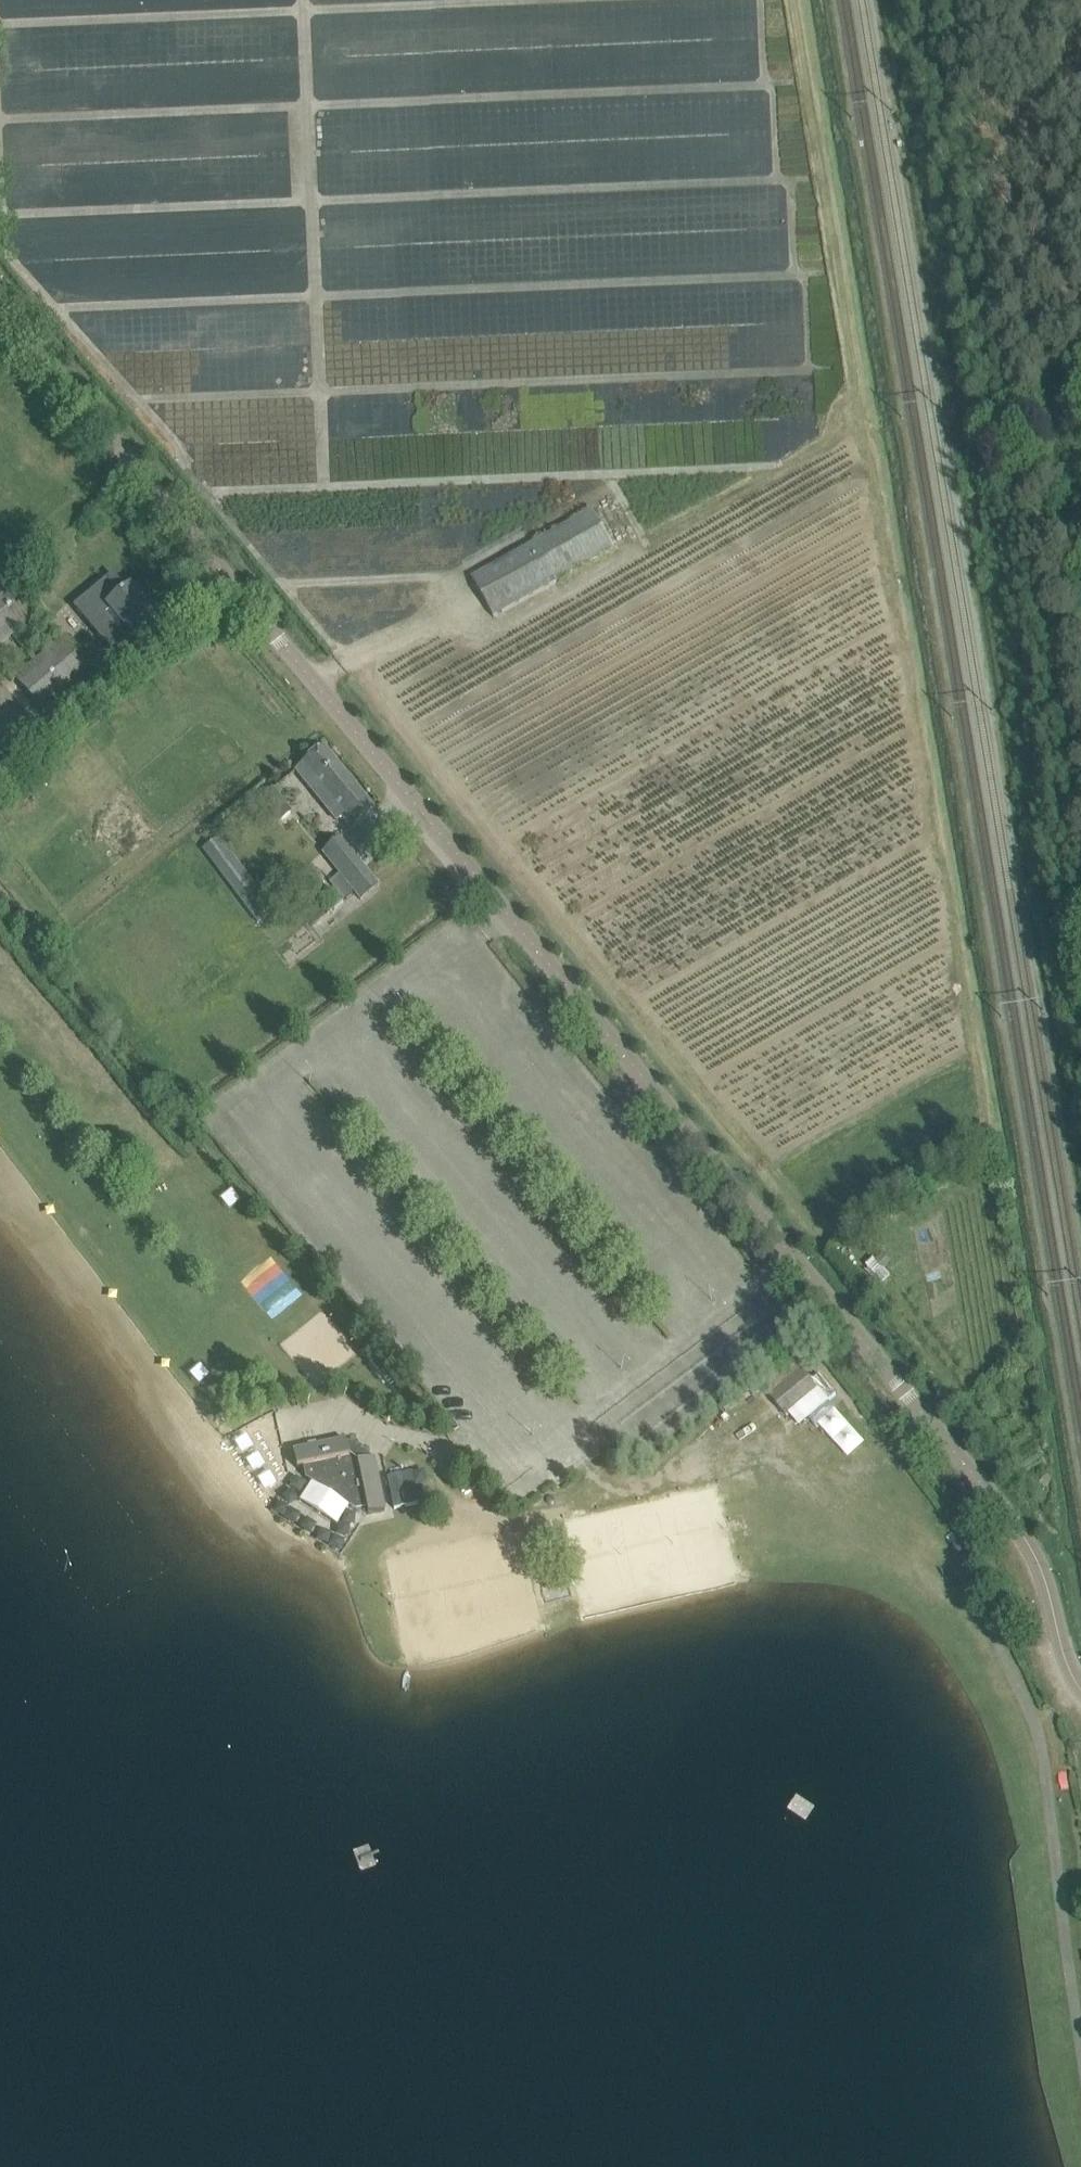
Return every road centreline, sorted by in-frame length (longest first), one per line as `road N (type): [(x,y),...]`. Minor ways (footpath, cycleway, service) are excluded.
road 1 (unclassified): [(1080,1690),(1047,1584),(997,1503),(0,304)]

